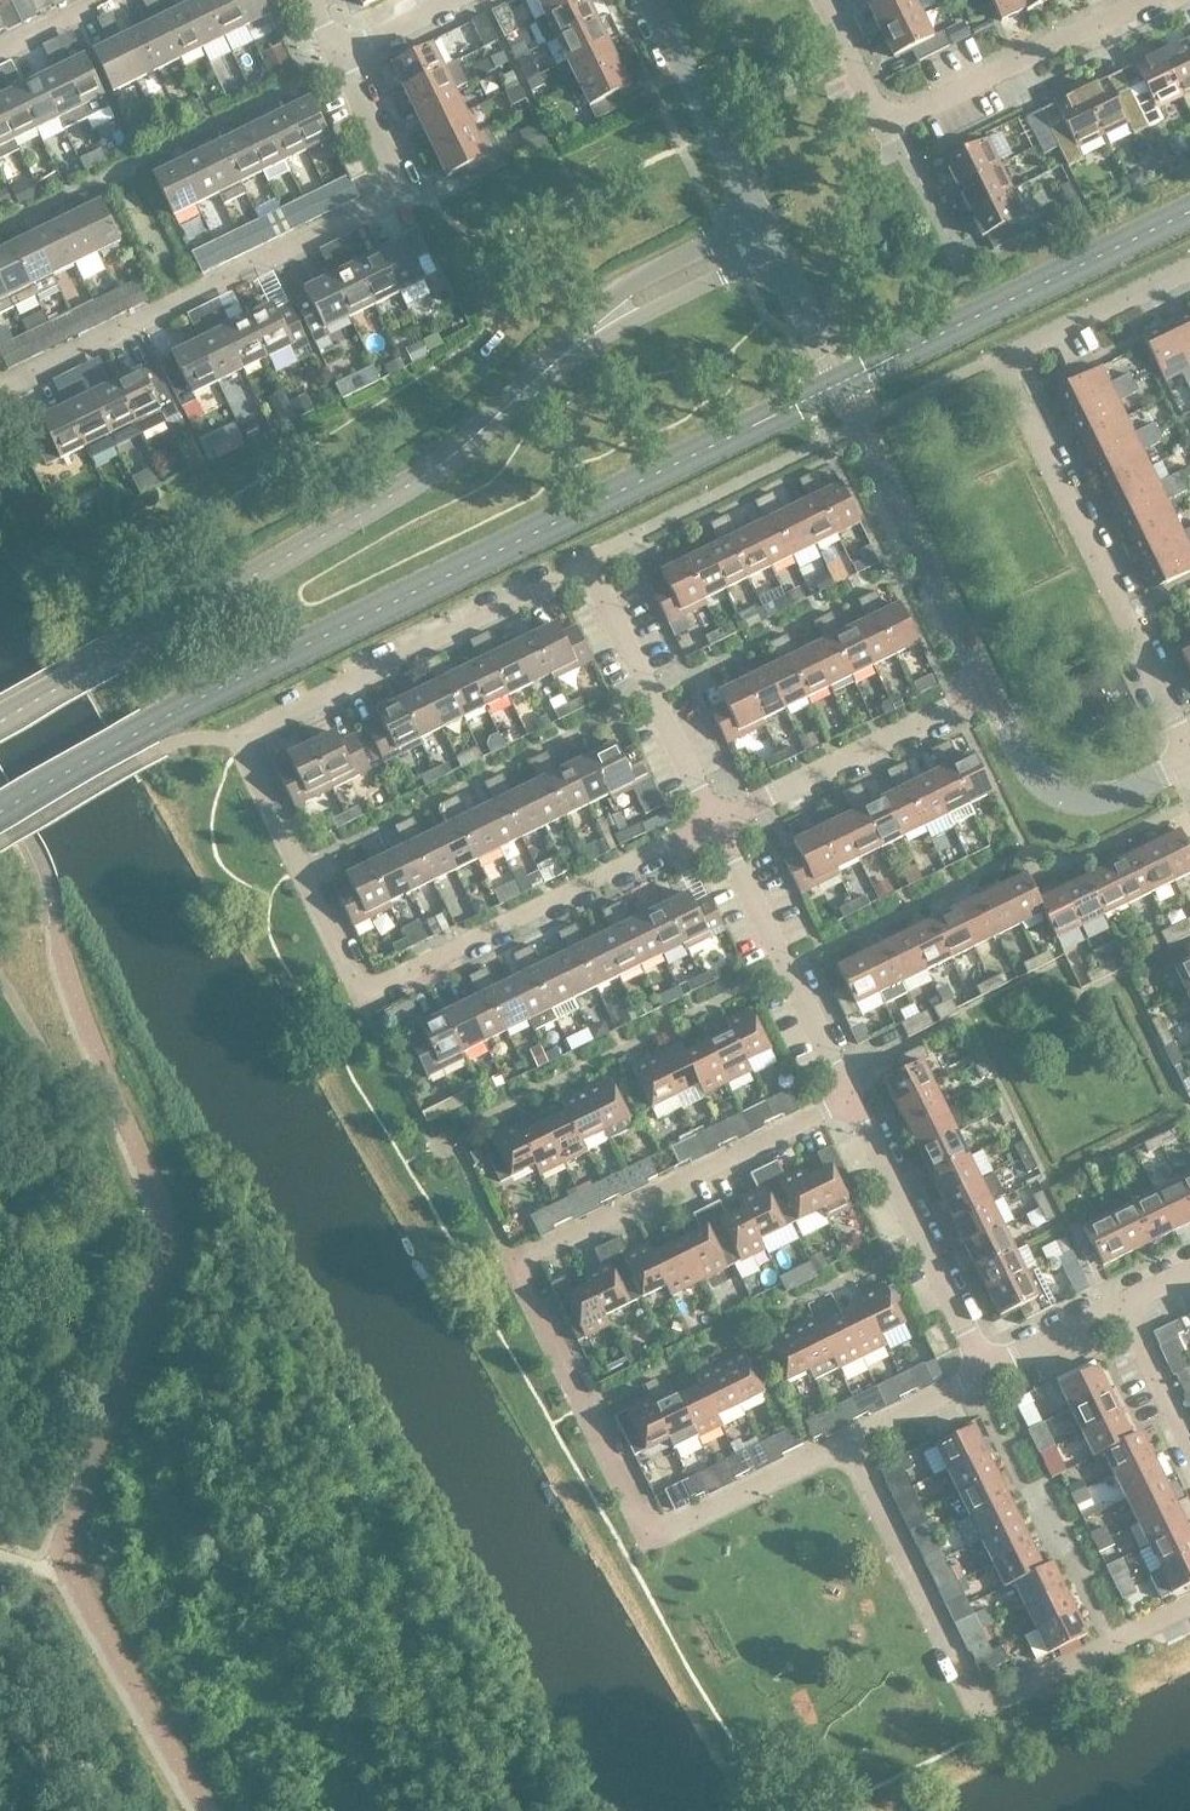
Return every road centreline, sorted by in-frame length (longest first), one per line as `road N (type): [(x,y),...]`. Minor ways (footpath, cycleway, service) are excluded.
road 1 (residential): [(588,562),(237,732),(362,989),(715,820)]
road 2 (residential): [(842,1439),(656,1529),(526,1262),(852,1104)]
road 3 (residential): [(88,673),(403,491),(588,336)]
road 4 (residential): [(842,1439),(976,1713),(1189,1610)]
road 5 (residential): [(401,188),(0,378)]
road 6 (residential): [(1189,736),(1005,360)]
road 7 (residential): [(838,386),(985,691)]
road 8 (residential): [(852,1104),(715,820)]
road 9 (residential): [(715,820),(985,691)]
road 10 (residential): [(982,1371),(852,1104)]
road 11 (residential): [(891,126),(1154,0)]
road 12 (residential): [(715,820),(588,562)]
road 13 (residential): [(985,691),(1037,787),(1073,804),(1099,803),(1189,764)]
road 14 (residential): [(756,218),(649,0)]
road 15 (residential): [(756,218),(629,286),(601,310),(588,336)]
road 16 (residential): [(1189,270),(1005,360)]
road 17 (residential): [(588,336),(773,254)]
road 18 (residential): [(1189,1452),(1118,1305)]
road 19 (residential): [(842,1439),(982,1371)]
road 20 (residential): [(982,1371),(1118,1305)]
road 21 (residential): [(838,386),(773,254)]
road 22 (residential): [(401,188),(341,57)]
road 23 (residential): [(891,126),(829,0)]
road 24 (residential): [(341,57),(460,0)]
road 25 (residential): [(0,56),(115,0)]

